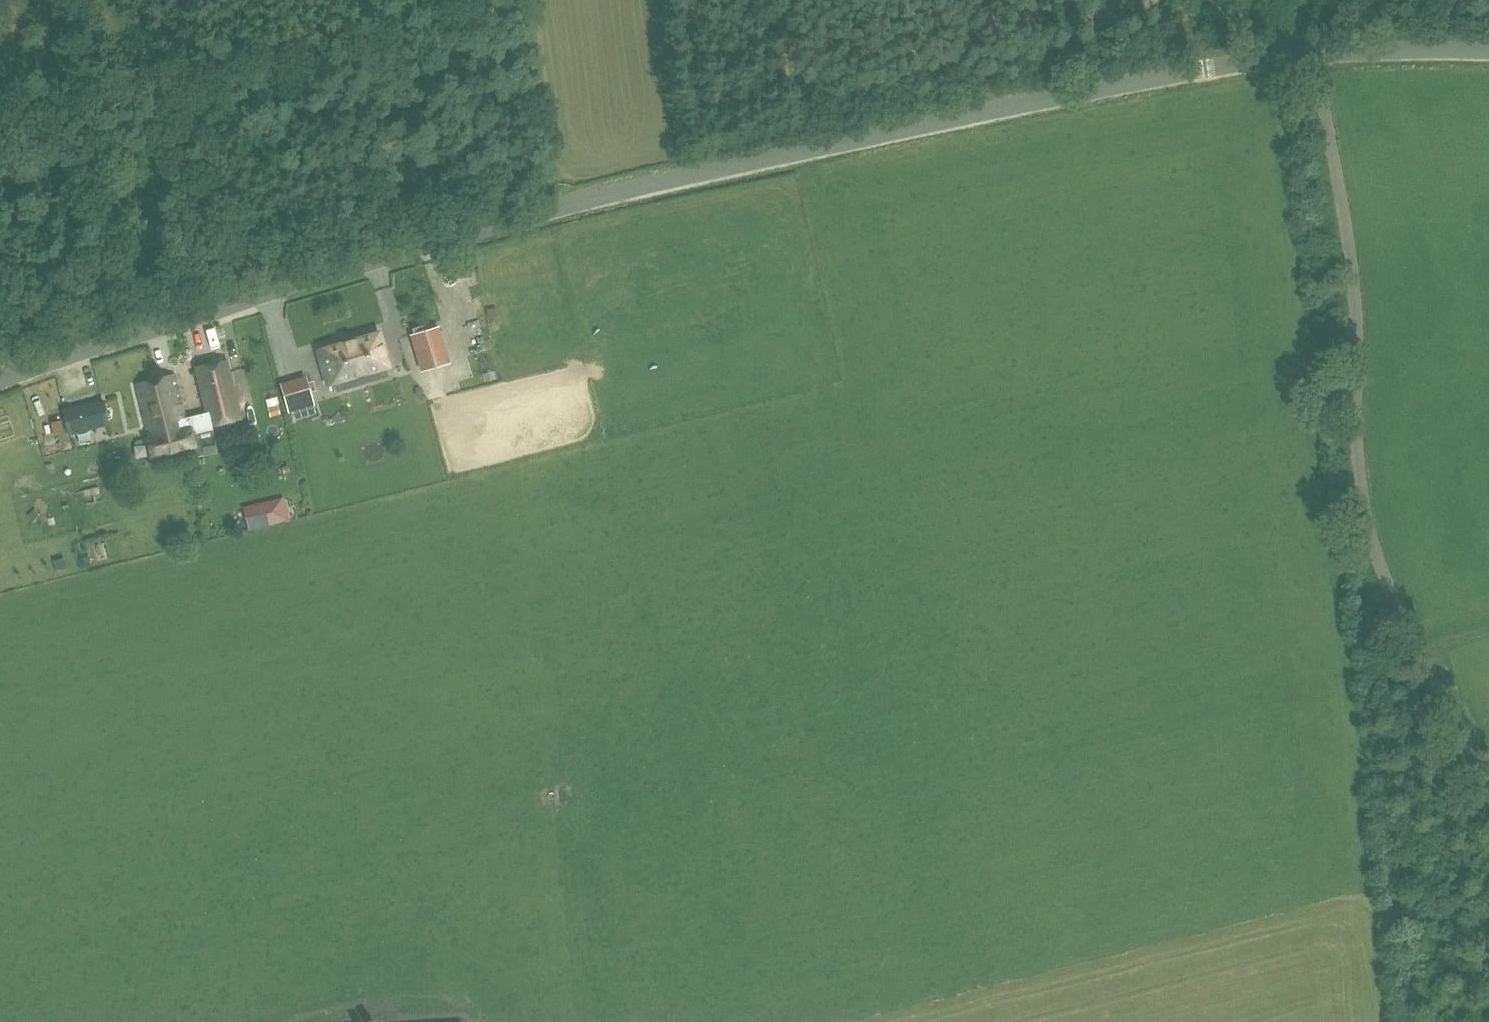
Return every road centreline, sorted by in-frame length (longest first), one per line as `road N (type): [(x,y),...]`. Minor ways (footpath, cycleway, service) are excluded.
road 1 (unclassified): [(0,381),(244,294),(790,151),(1255,58),(1488,50)]
road 2 (track): [(1488,771),(1427,668),(1366,527),(1353,292),(1317,51)]
road 3 (track): [(229,299),(177,167),(93,95),(70,0)]

